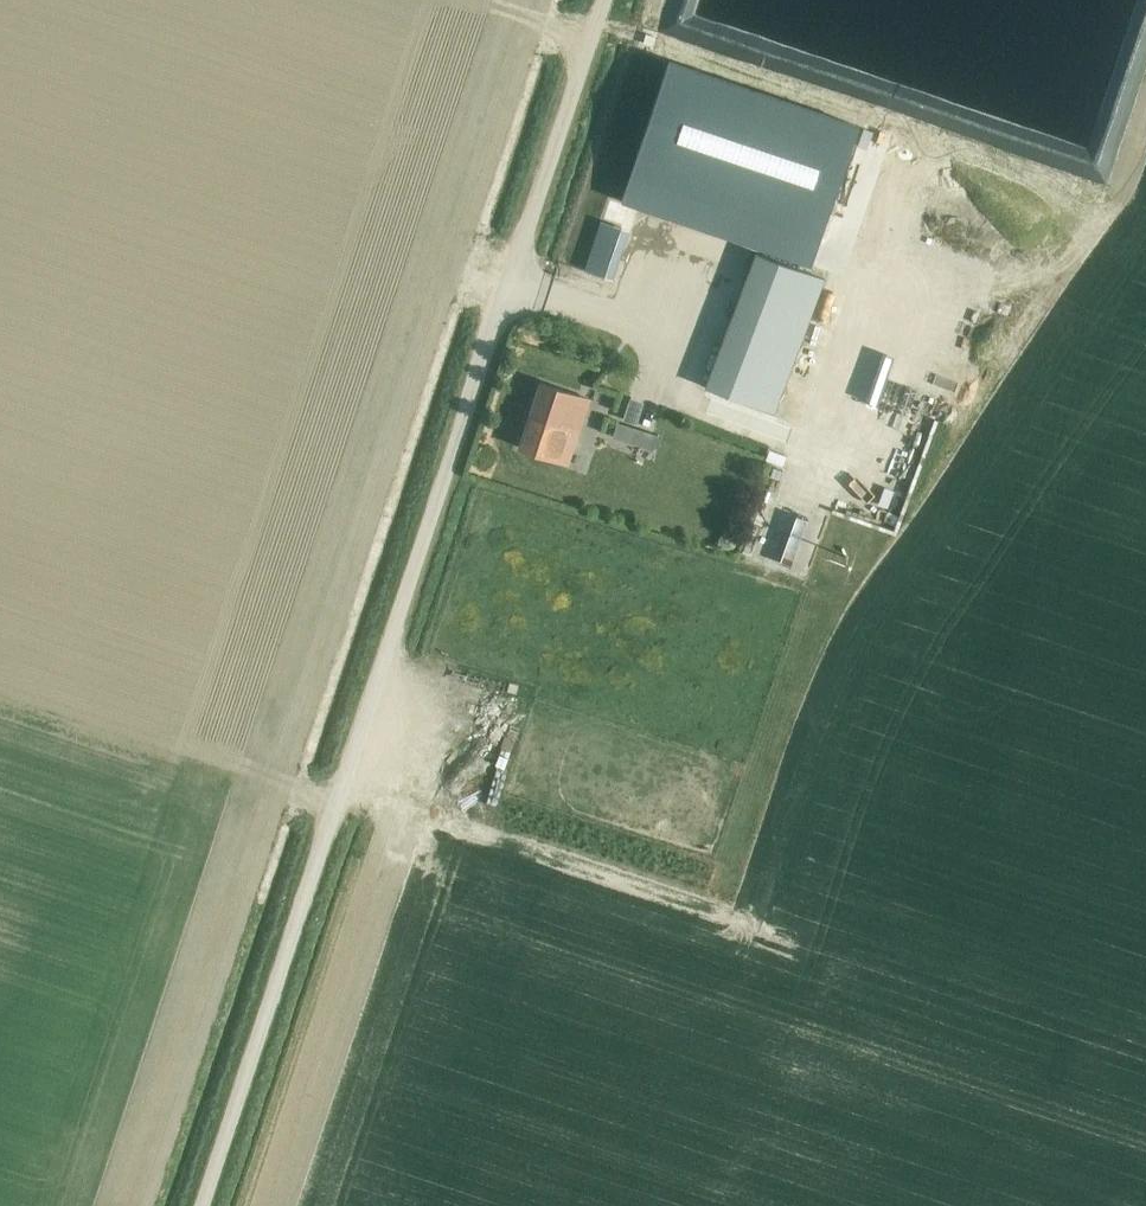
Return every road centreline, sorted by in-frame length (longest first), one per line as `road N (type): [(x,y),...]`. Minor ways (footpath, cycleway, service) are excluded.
road 1 (unclassified): [(203,1205),(603,0)]

